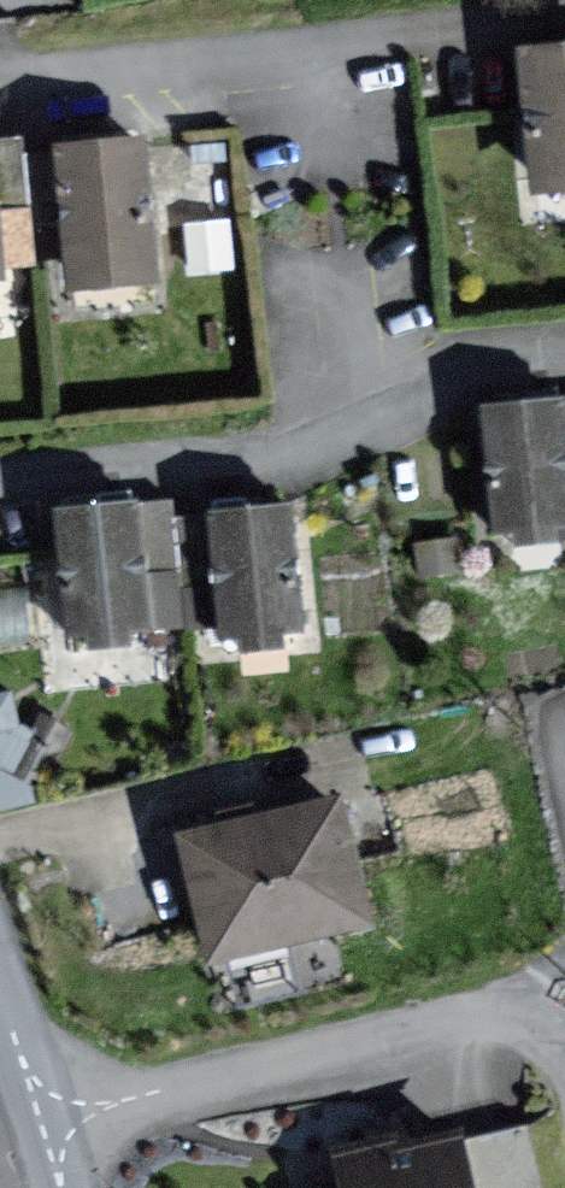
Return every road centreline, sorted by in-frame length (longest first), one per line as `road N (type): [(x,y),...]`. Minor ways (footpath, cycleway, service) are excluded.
road 1 (residential): [(564,1054),(508,1017),(40,1128)]

